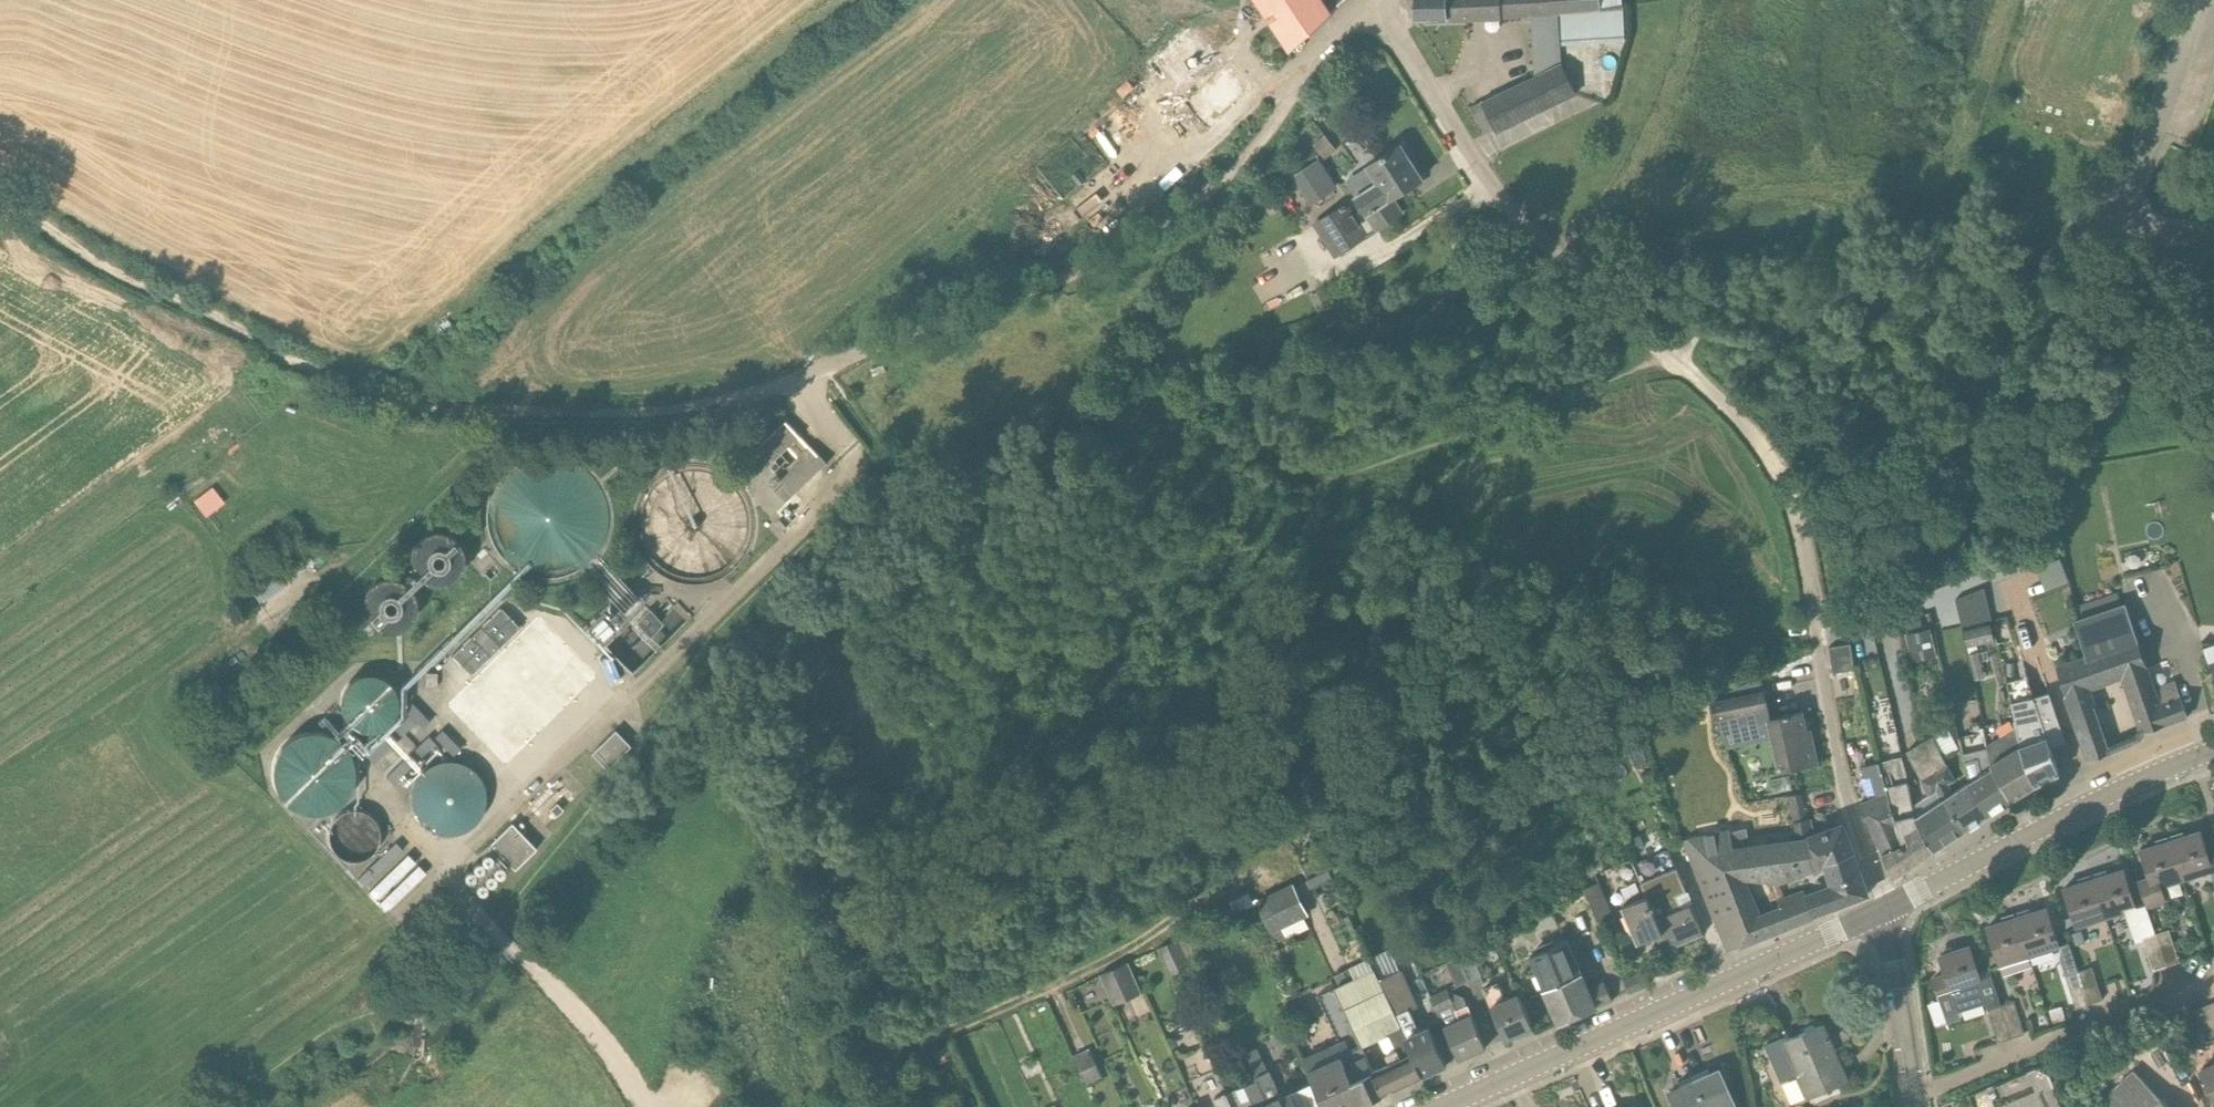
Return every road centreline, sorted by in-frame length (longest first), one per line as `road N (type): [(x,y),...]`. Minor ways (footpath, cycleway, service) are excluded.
road 1 (unclassified): [(1886,908),(1842,783),(1806,559),(1777,470),(1722,401),(1504,199),(1375,0)]
road 2 (track): [(0,202),(324,377),(412,407),(669,410),(803,376)]
road 3 (unclassified): [(803,376),(1028,295),(1168,226),(1249,154),(1370,0)]
road 4 (track): [(901,1106),(880,1061),(1094,967),(1291,855)]
road 5 (tertiary): [(1443,1106),(1886,908)]
road 6 (tertiary): [(1886,908),(2213,748)]
road 7 (track): [(650,1106),(598,1035),(438,873)]
road 8 (residential): [(2196,0),(2165,102),(2108,216)]
road 9 (residential): [(1920,1106),(1886,908)]

